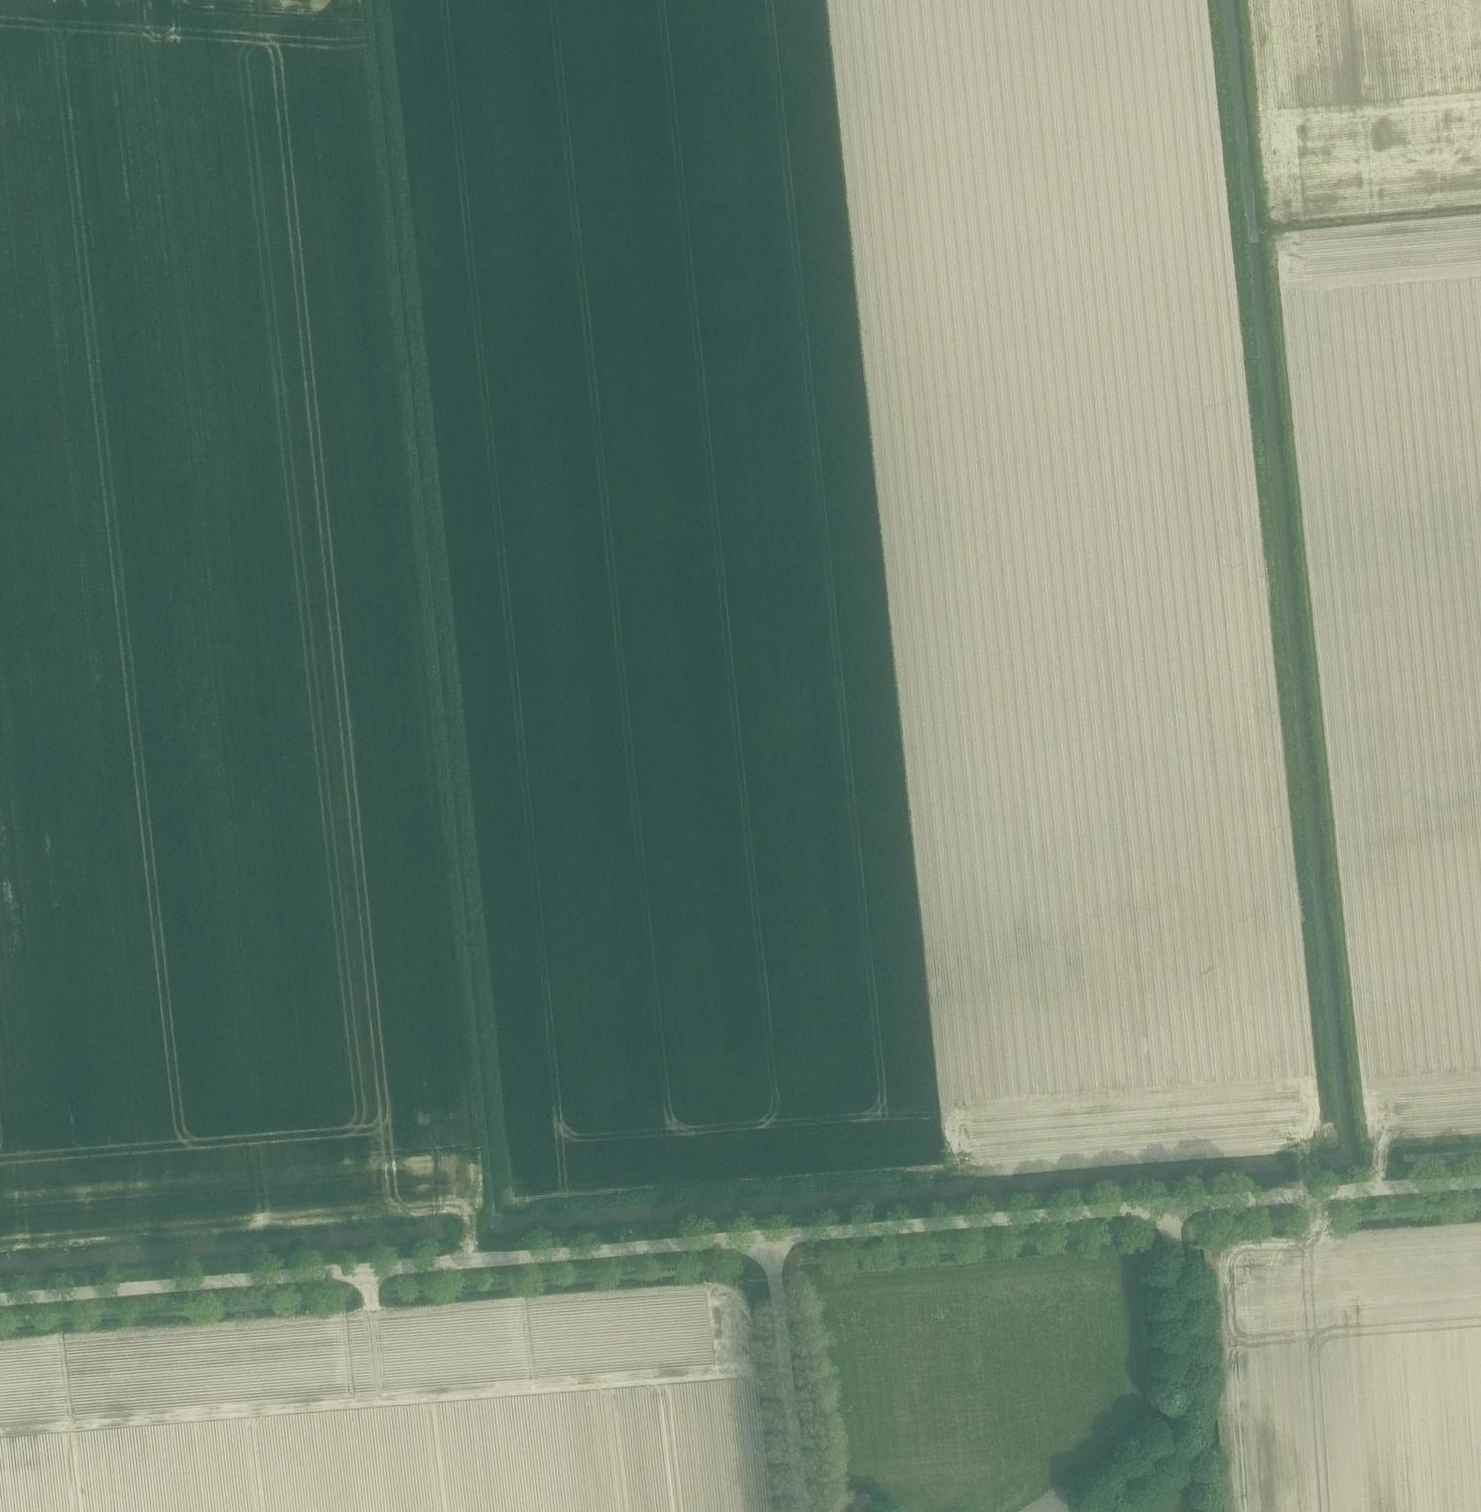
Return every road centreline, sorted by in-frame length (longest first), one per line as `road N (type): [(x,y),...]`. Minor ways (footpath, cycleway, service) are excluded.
road 1 (unclassified): [(0,1299),(1480,1181)]

